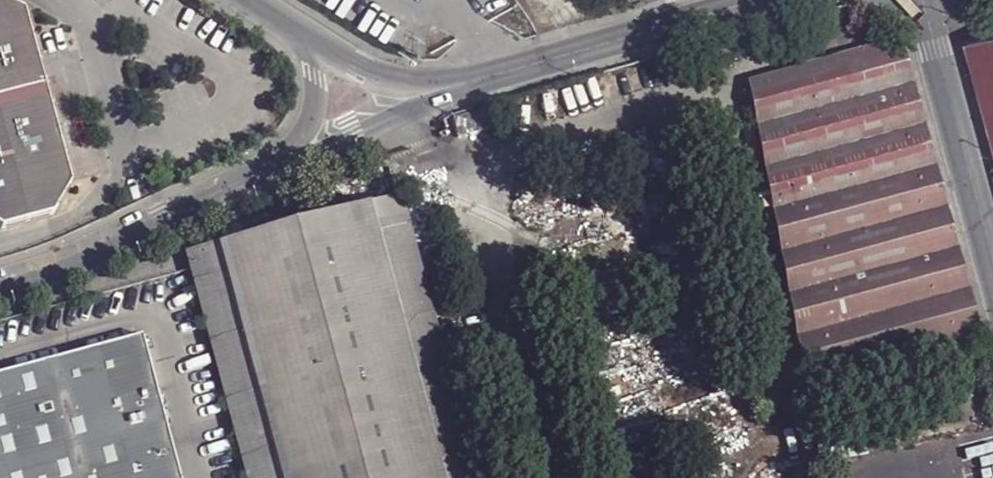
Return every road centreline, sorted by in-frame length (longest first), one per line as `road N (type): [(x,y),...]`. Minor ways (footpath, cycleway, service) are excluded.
road 1 (unclassified): [(766,0),(479,81)]
road 2 (unclassified): [(0,291),(63,271),(255,176)]
road 3 (unclassified): [(992,258),(922,0)]
road 4 (unclassified): [(255,176),(283,171),(479,81)]
road 5 (unclassified): [(479,81),(403,83),(355,68),(298,32)]
road 6 (unclassified): [(255,176),(307,128),(315,103),(298,32)]

